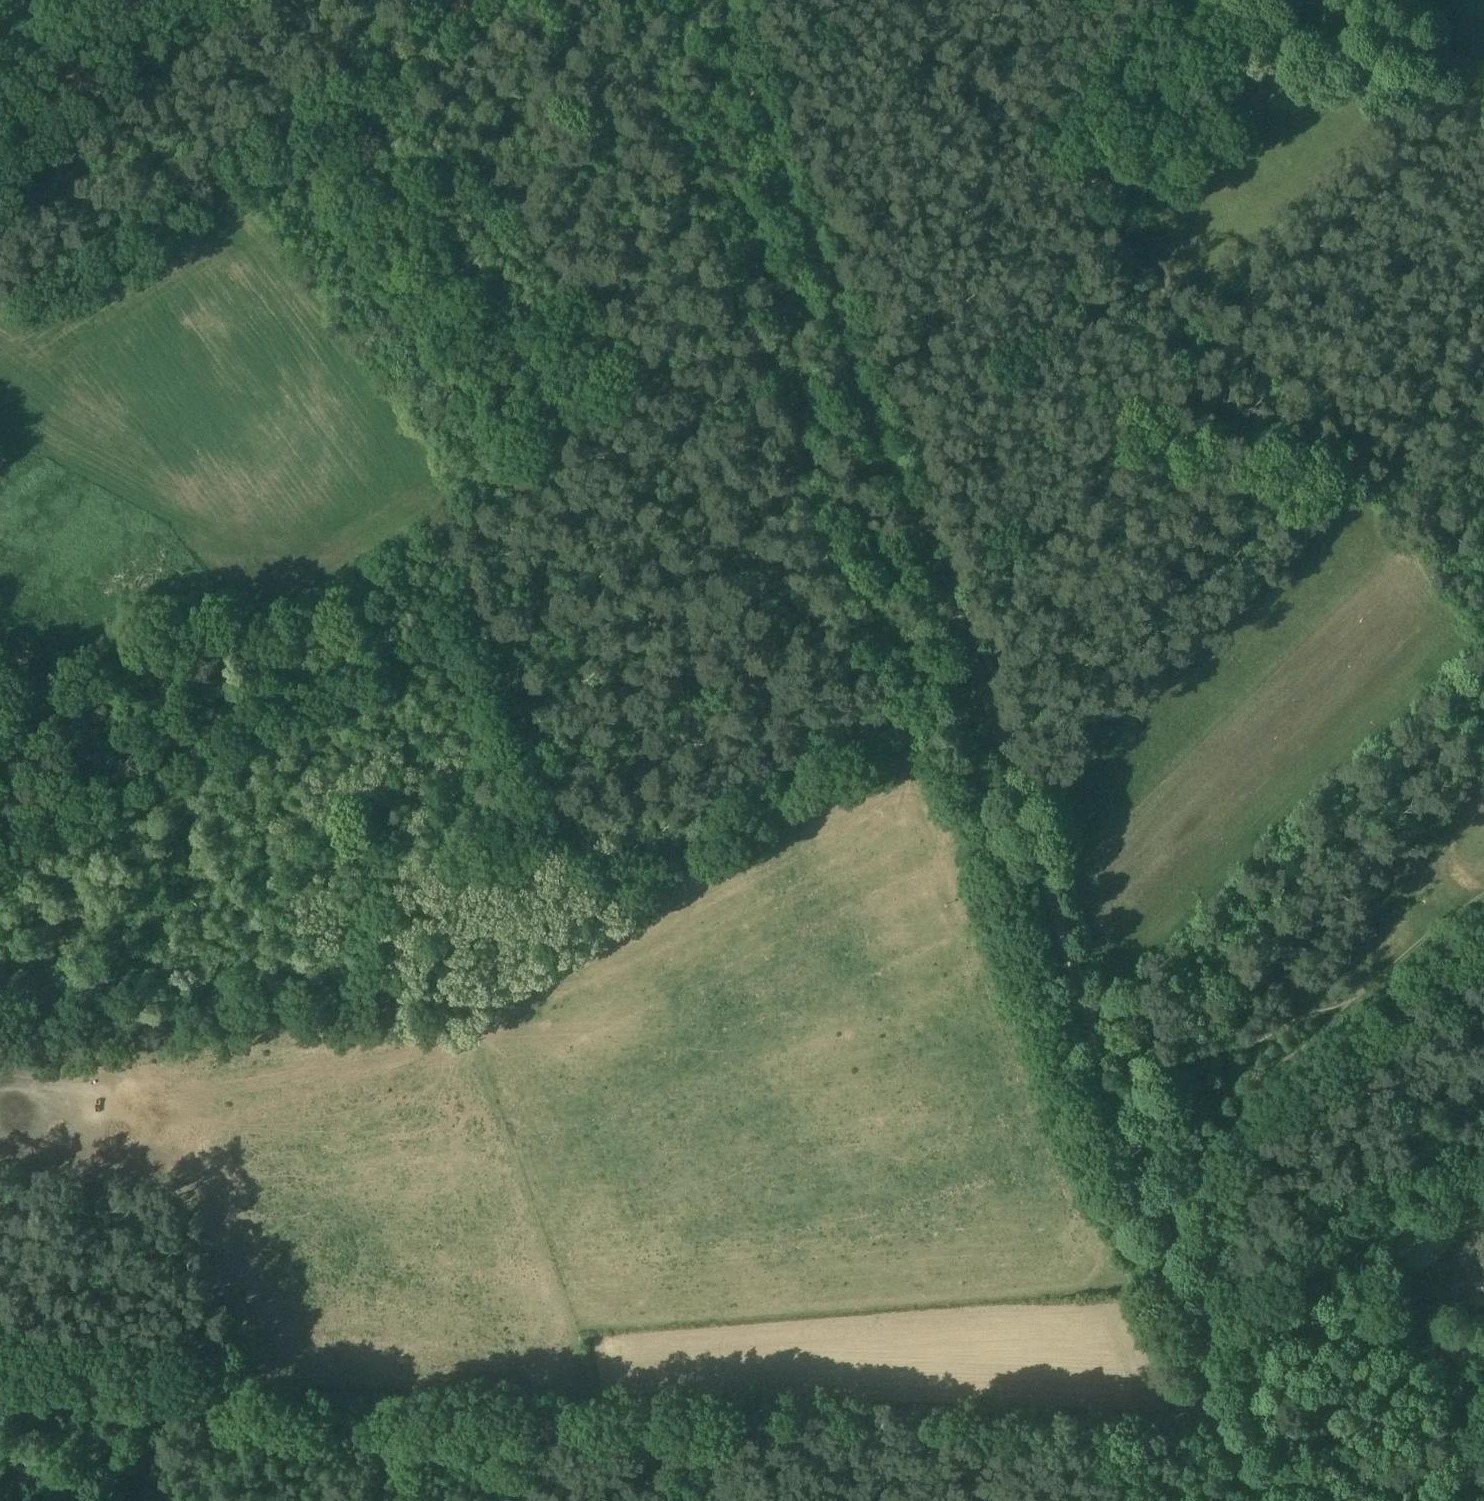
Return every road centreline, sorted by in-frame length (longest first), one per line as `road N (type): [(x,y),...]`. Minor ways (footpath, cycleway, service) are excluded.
road 1 (track): [(1188,1325),(1087,993),(735,0)]
road 2 (track): [(0,1394),(1219,1427)]
road 3 (track): [(0,324),(59,314),(312,117),(479,0)]
road 4 (track): [(1483,85),(1300,0)]

